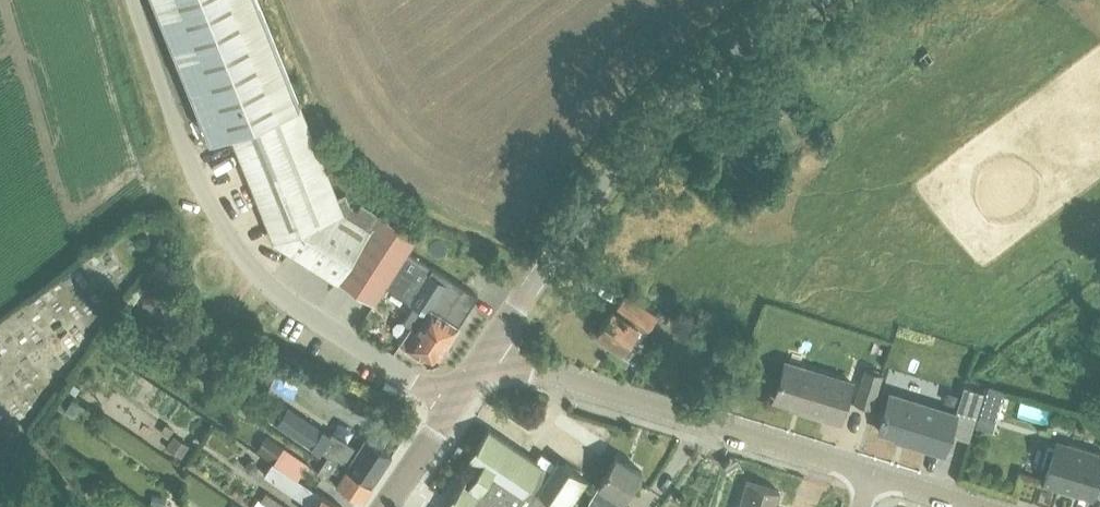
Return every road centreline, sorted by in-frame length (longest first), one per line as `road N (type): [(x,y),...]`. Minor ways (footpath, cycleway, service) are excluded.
road 1 (unclassified): [(451,401),(294,305),(239,250),(187,153),(135,0)]
road 2 (tertiary): [(489,348),(641,135),(726,58),(812,0)]
road 3 (residential): [(870,476),(530,369),(489,348)]
road 4 (tertiary): [(381,506),(451,401)]

